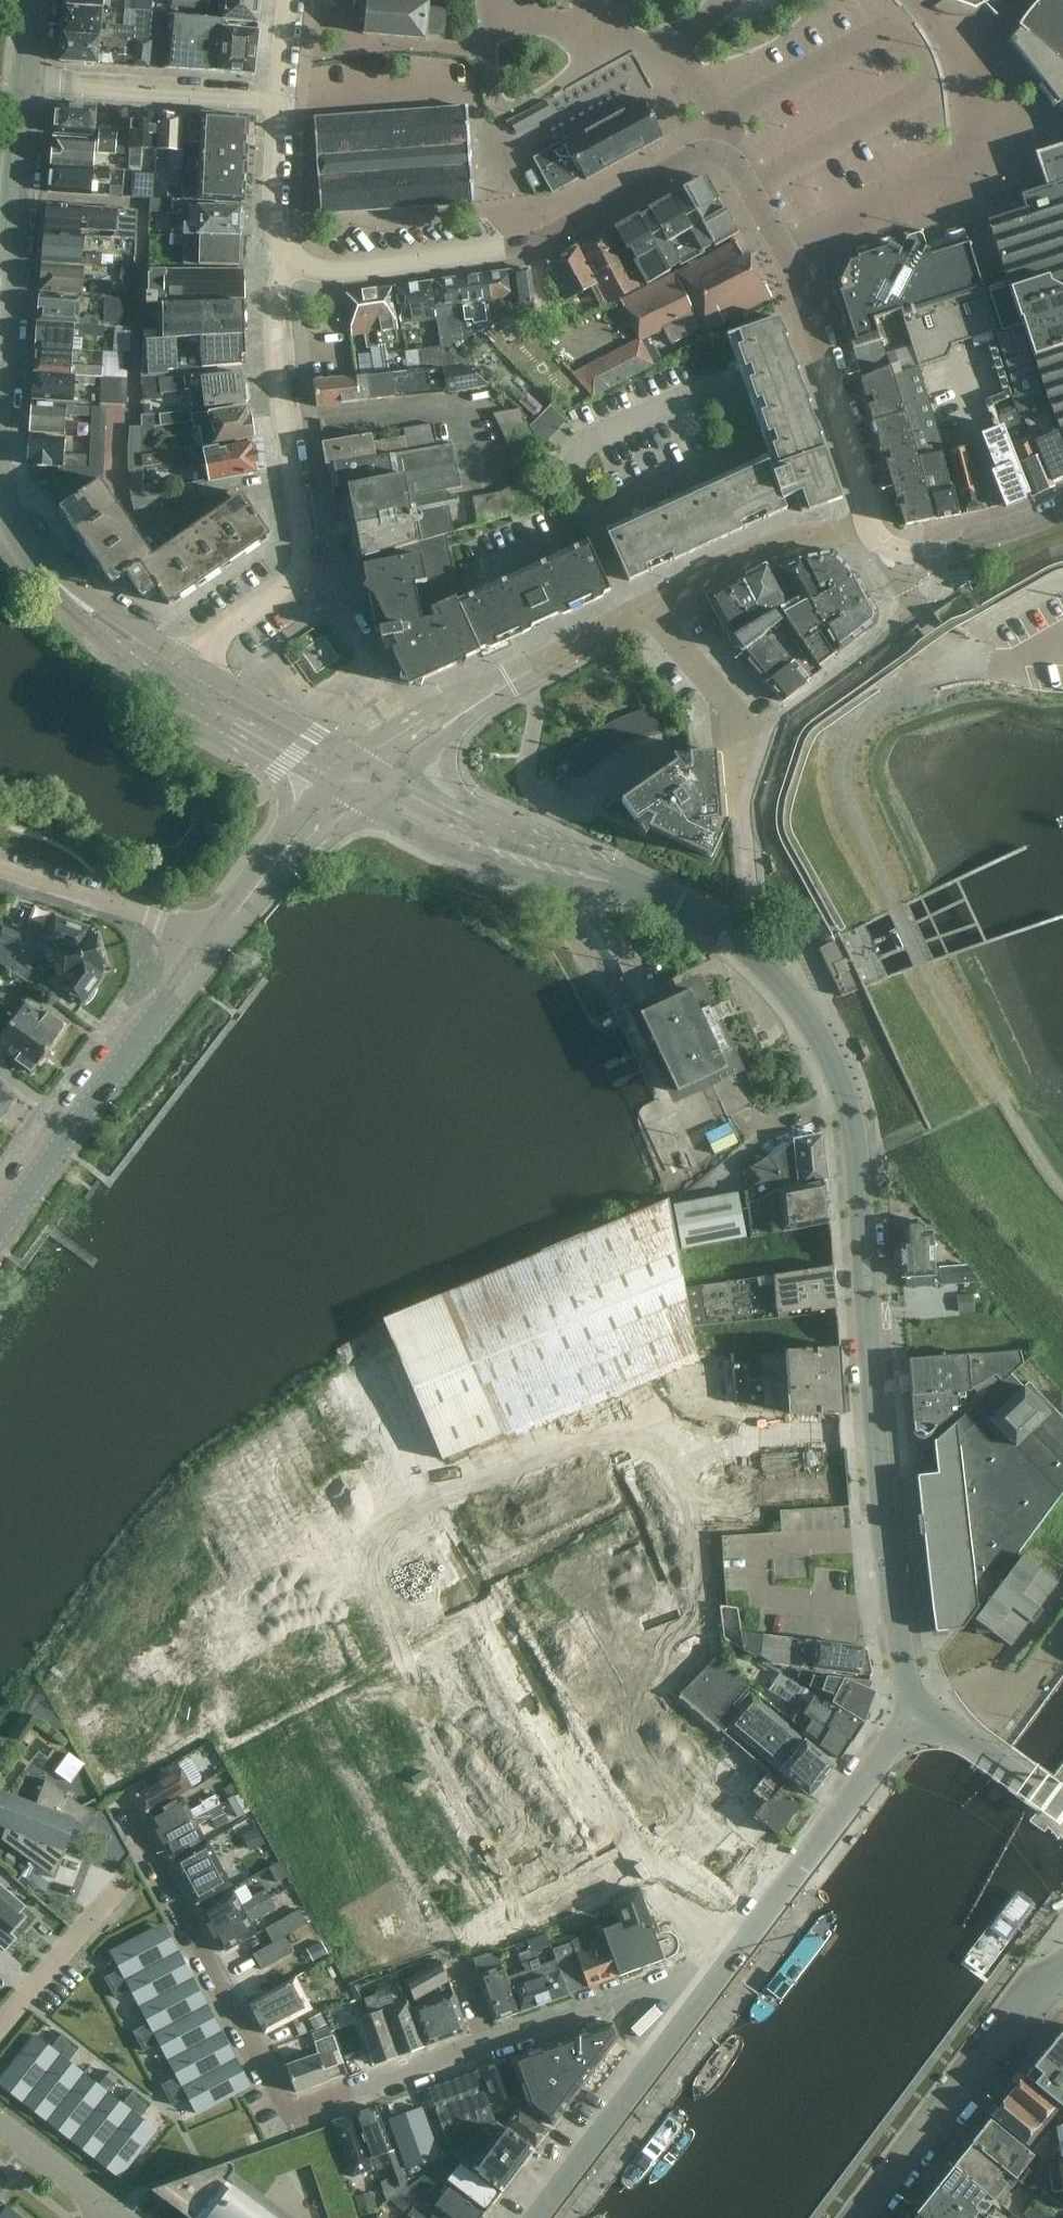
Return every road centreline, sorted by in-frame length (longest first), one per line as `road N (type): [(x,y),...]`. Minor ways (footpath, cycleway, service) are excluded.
road 1 (tertiary): [(925,1713),(905,1671),(895,1610),(857,1165),(844,1096),(816,1031),(774,974),(740,943),(677,907)]
road 2 (residential): [(782,250),(733,161),(704,152),(535,245),(314,272),(286,266)]
road 3 (residential): [(191,663),(295,579),(302,564),(270,307),(286,266)]
road 4 (residential): [(681,2025),(925,1713)]
road 5 (residential): [(290,2116),(129,1806)]
road 6 (residential): [(0,1225),(209,948)]
road 7 (tertiary): [(365,804),(504,867),(677,907)]
road 8 (unclassified): [(865,2217),(1062,1970)]
road 9 (tertiary): [(0,386),(29,85)]
road 10 (residential): [(870,528),(863,465),(782,250)]
road 11 (residential): [(487,2043),(456,1960),(368,1799)]
road 12 (residential): [(281,99),(29,85)]
road 13 (residential): [(537,2217),(681,2025)]
road 14 (residential): [(651,607),(740,557),(870,528)]
road 15 (residential): [(209,948),(158,917),(0,865)]
road 16 (tertiary): [(677,907),(473,813)]
road 17 (unclassified): [(209,948),(365,804)]
road 18 (residential): [(290,2116),(487,2043)]
road 19 (residential): [(487,2043),(617,2001),(681,2025)]
road 20 (unclassified): [(325,782),(231,898),(209,948)]
road 21 (residential): [(539,667),(355,753)]
road 22 (residential): [(782,250),(967,176)]
road 23 (tertiary): [(355,753),(191,663)]
road 24 (tertiary): [(169,685),(325,782)]
road 25 (residential): [(758,752),(651,607)]
road 26 (residential): [(115,1890),(0,2028)]
road 27 (residential): [(1062,519),(955,553),(889,547)]
road 28 (residential): [(286,266),(272,237),(281,99)]
road 29 (tertiary): [(191,663),(56,582)]
road 30 (tertiary): [(1052,1801),(925,1713)]
road 31 (tertiary): [(56,582),(109,643),(169,685)]
road 32 (residential): [(0,2136),(101,2217)]
road 33 (residential): [(438,745),(539,667)]
road 34 (residential): [(539,667),(651,607)]

